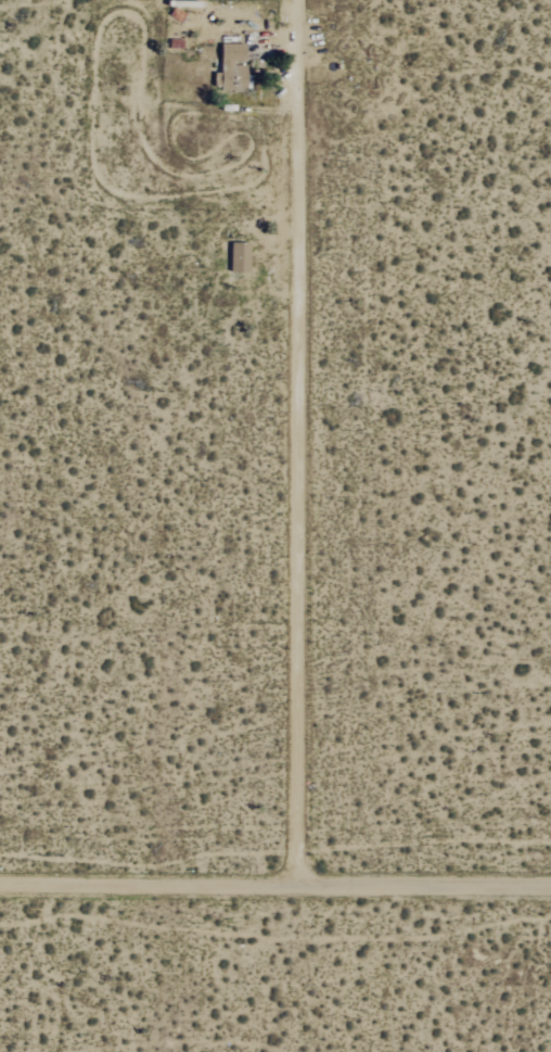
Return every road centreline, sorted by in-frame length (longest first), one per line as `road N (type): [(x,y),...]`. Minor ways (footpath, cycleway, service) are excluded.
road 1 (residential): [(302,887),(300,0)]
road 2 (residential): [(0,882),(550,888)]

